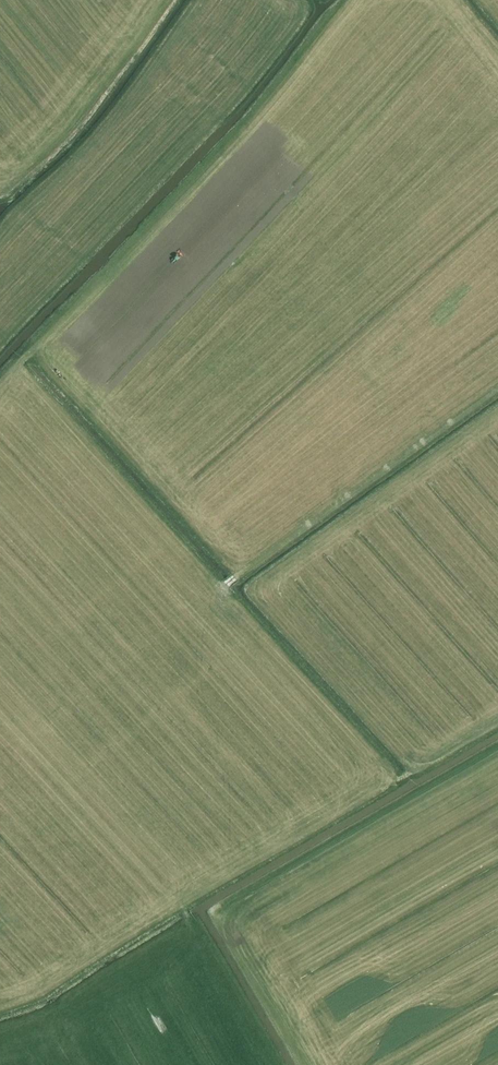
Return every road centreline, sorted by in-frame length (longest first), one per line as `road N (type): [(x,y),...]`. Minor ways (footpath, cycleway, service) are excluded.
road 1 (track): [(497,387),(224,585)]

